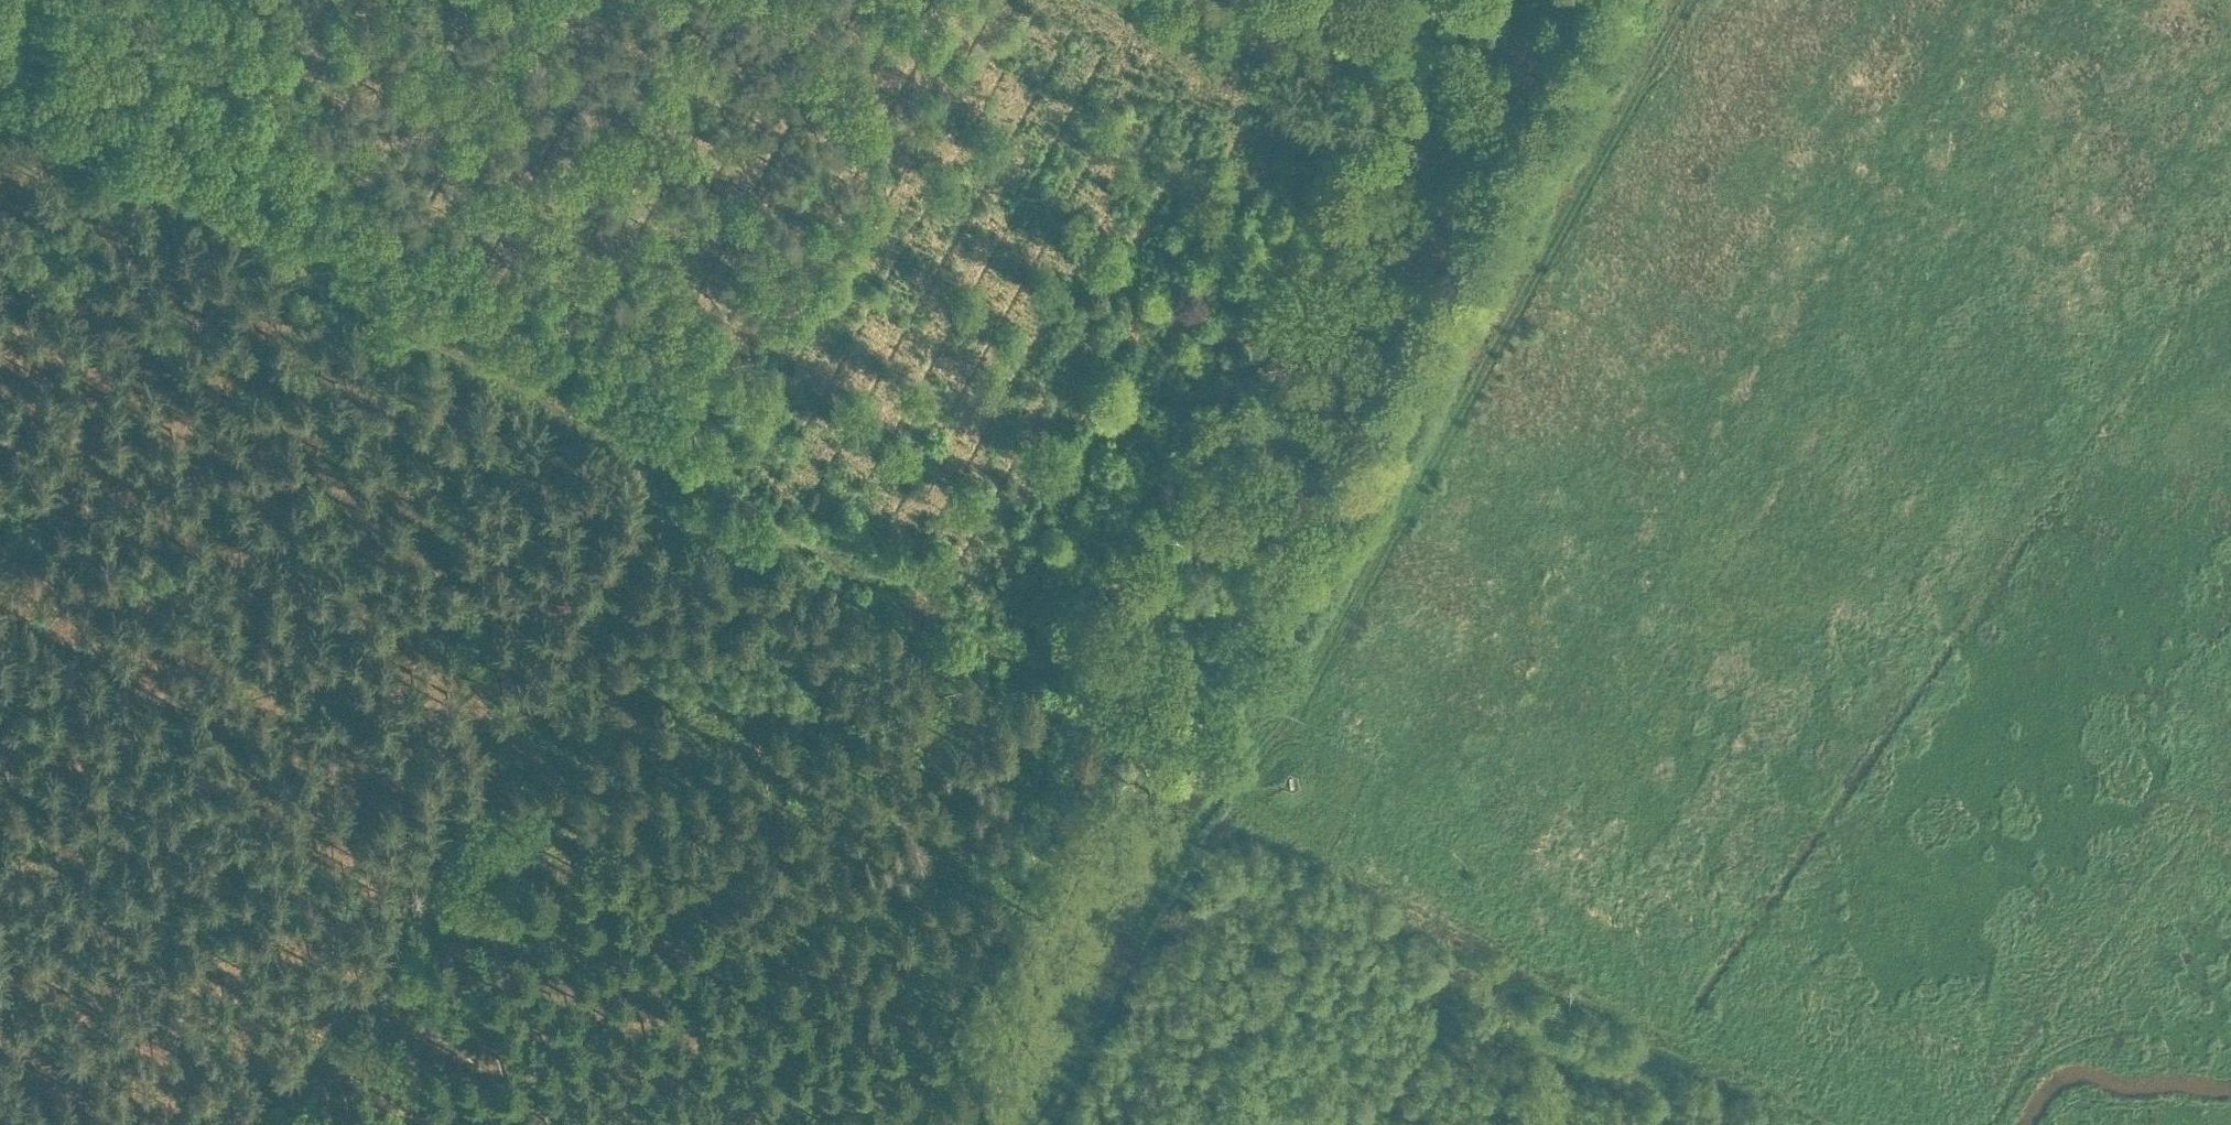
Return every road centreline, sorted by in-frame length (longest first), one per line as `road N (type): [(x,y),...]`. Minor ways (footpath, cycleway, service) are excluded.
road 1 (track): [(1035,1124),(1218,790)]
road 2 (track): [(1218,790),(1062,690)]

